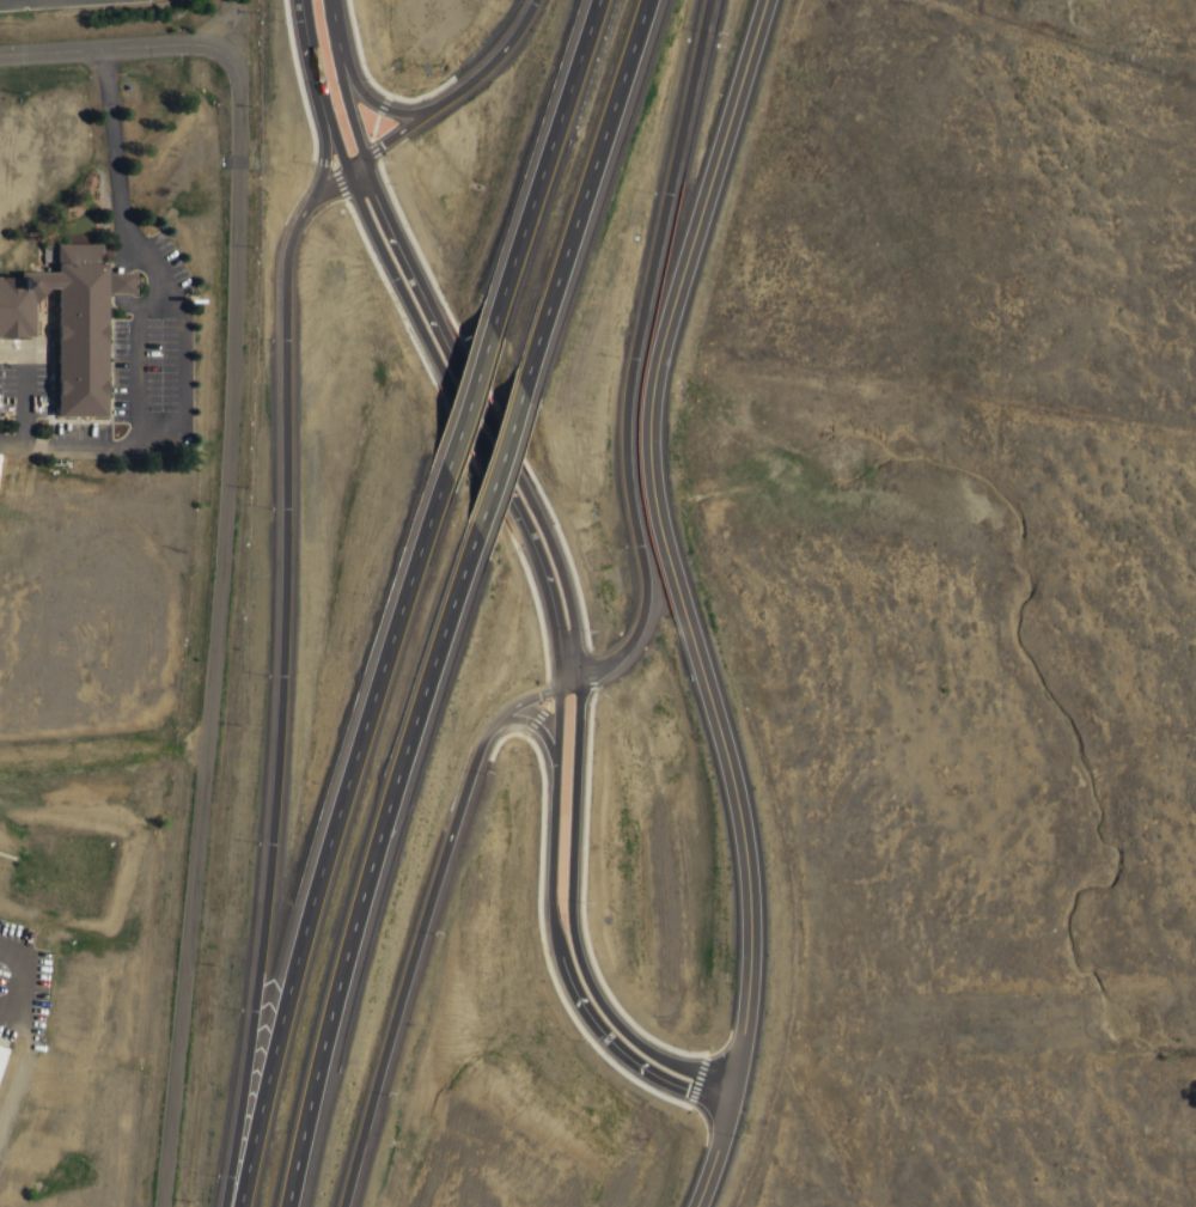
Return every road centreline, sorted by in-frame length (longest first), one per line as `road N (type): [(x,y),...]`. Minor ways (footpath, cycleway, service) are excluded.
road 1 (residential): [(763,0),(653,361),(645,425),(652,510),(721,754),(742,864),(740,987),(727,1084),(689,1206)]
road 2 (motorway): [(292,0),(324,151),(286,251),(268,773),(218,1206)]
road 3 (residential): [(222,56),(237,104),(224,516),(159,1206)]
road 4 (motorway): [(440,468),(298,939),(236,1206)]
road 5 (motorway): [(579,672),(626,640),(640,597),(621,465),(626,376),(704,0)]
road 6 (motorway): [(283,1206),(325,1008),(470,530)]
road 7 (motorway): [(338,1206),(482,738),(514,699),(579,672)]
road 8 (tertiary): [(727,1084),(646,1050),(612,1020),(591,985),(572,879),(579,672)]
road 9 (motorway): [(514,390),(644,0)]
road 10 (motorway): [(594,0),(486,329)]
road 11 (primary): [(347,165),(478,427)]
road 12 (primary): [(579,672),(560,562),(489,410)]
road 13 (motorway): [(532,0),(478,69),(413,109),(367,95),(334,39)]
road 14 (primary): [(478,427),(541,557),(555,620),(557,683)]
road 15 (tertiary): [(550,914),(568,979),(599,1031),(642,1066),(721,1104)]
road 16 (tertiary): [(557,683),(550,914)]
road 17 (residential): [(222,56),(197,44),(0,55)]
road 18 (primary): [(489,410),(392,226)]
road 19 (primary): [(303,0),(347,165)]
road 20 (primary): [(362,153),(327,0)]
road 21 (motorway): [(470,530),(514,390)]
road 22 (motorway): [(486,329),(440,468)]
road 23 (motorway): [(428,104),(312,189)]

